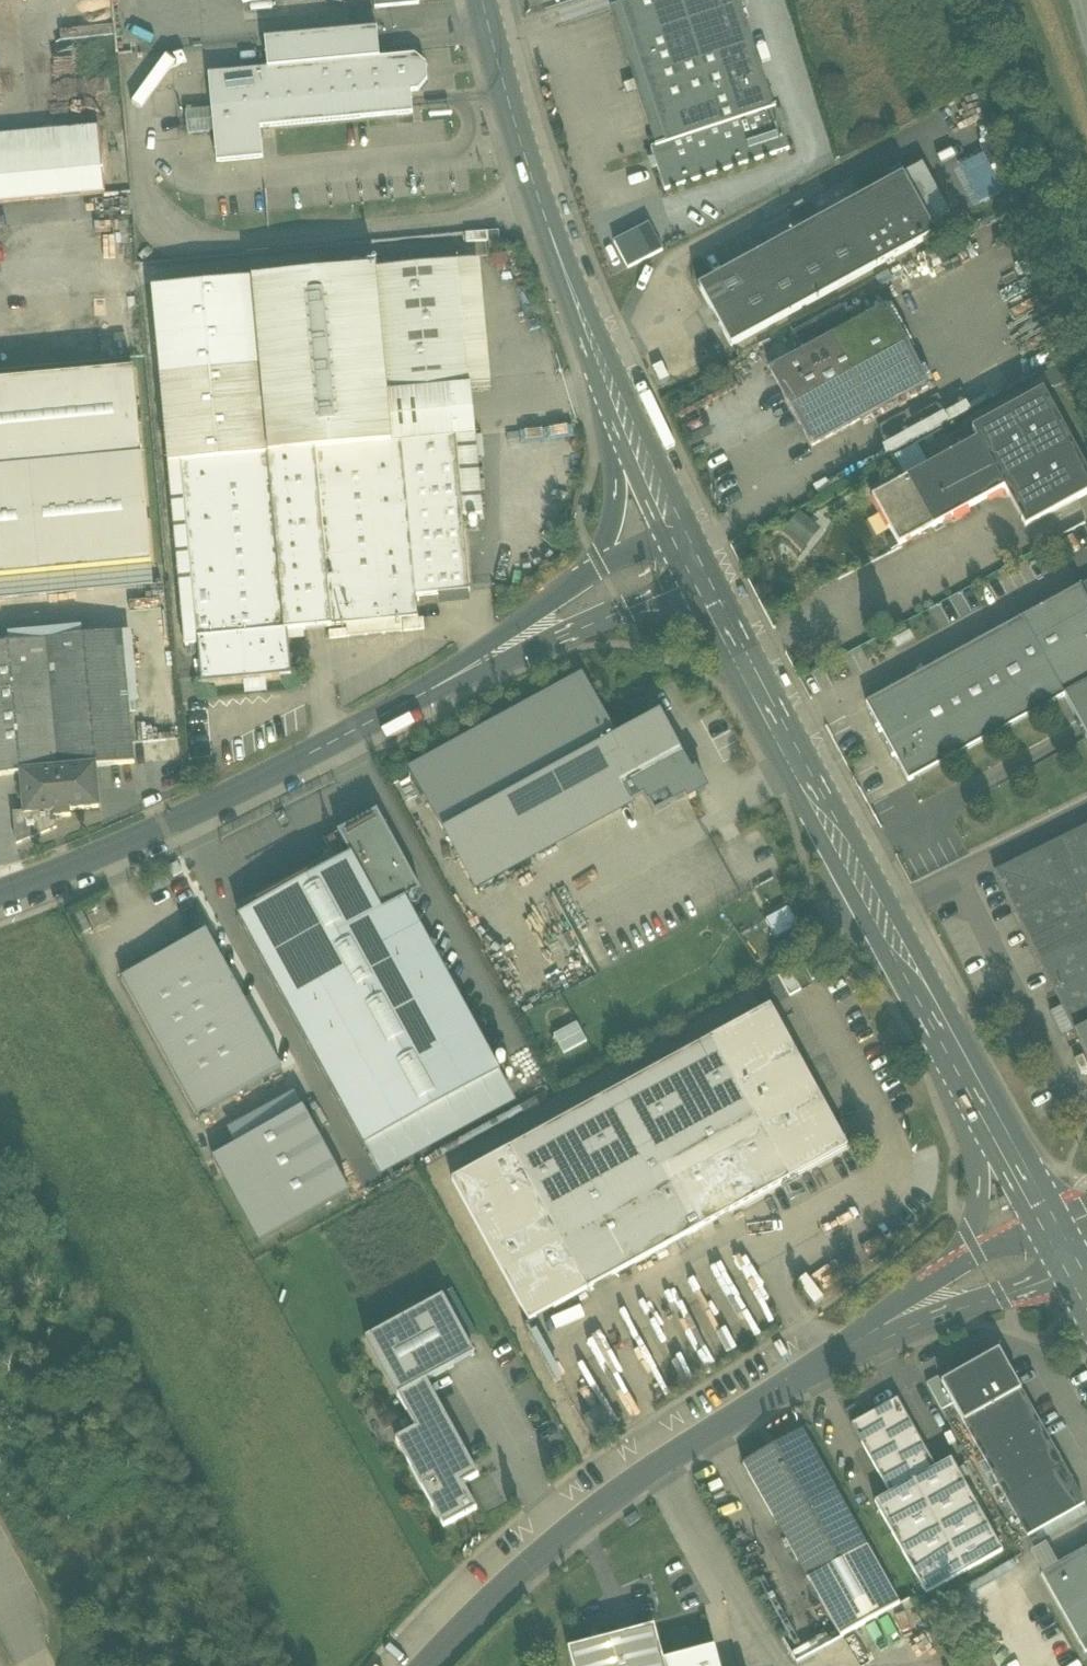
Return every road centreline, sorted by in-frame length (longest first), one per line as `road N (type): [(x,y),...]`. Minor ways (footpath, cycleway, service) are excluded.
road 1 (tertiary): [(978,1096),(701,578)]
road 2 (residential): [(424,1665),(600,1500),(854,1343)]
road 3 (tertiary): [(0,893),(78,866),(389,713)]
road 4 (tertiary): [(608,380),(540,205),(482,0)]
road 5 (tertiary): [(389,713),(701,578)]
road 6 (tertiary): [(604,561),(389,713)]
road 7 (residential): [(854,1343),(1077,1269)]
road 8 (tertiary): [(608,380),(615,503),(604,561)]
road 9 (residential): [(978,1096),(980,1206),(962,1266)]
road 10 (tertiary): [(677,532),(608,380)]
road 11 (tertiary): [(1053,1227),(978,1096)]
road 12 (residential): [(962,1266),(854,1343)]

